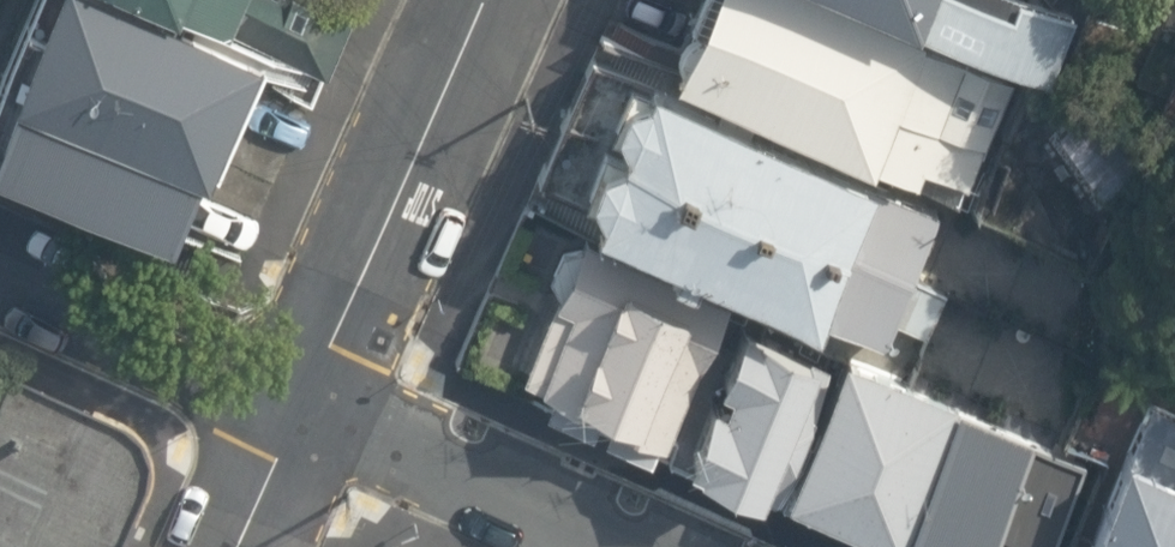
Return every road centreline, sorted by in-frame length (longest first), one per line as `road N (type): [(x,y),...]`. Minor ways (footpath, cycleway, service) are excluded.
road 1 (residential): [(301,402),(487,0)]
road 2 (residential): [(301,402),(629,546)]
road 3 (residential): [(301,402),(0,257)]
road 4 (residential): [(239,546),(301,402)]

